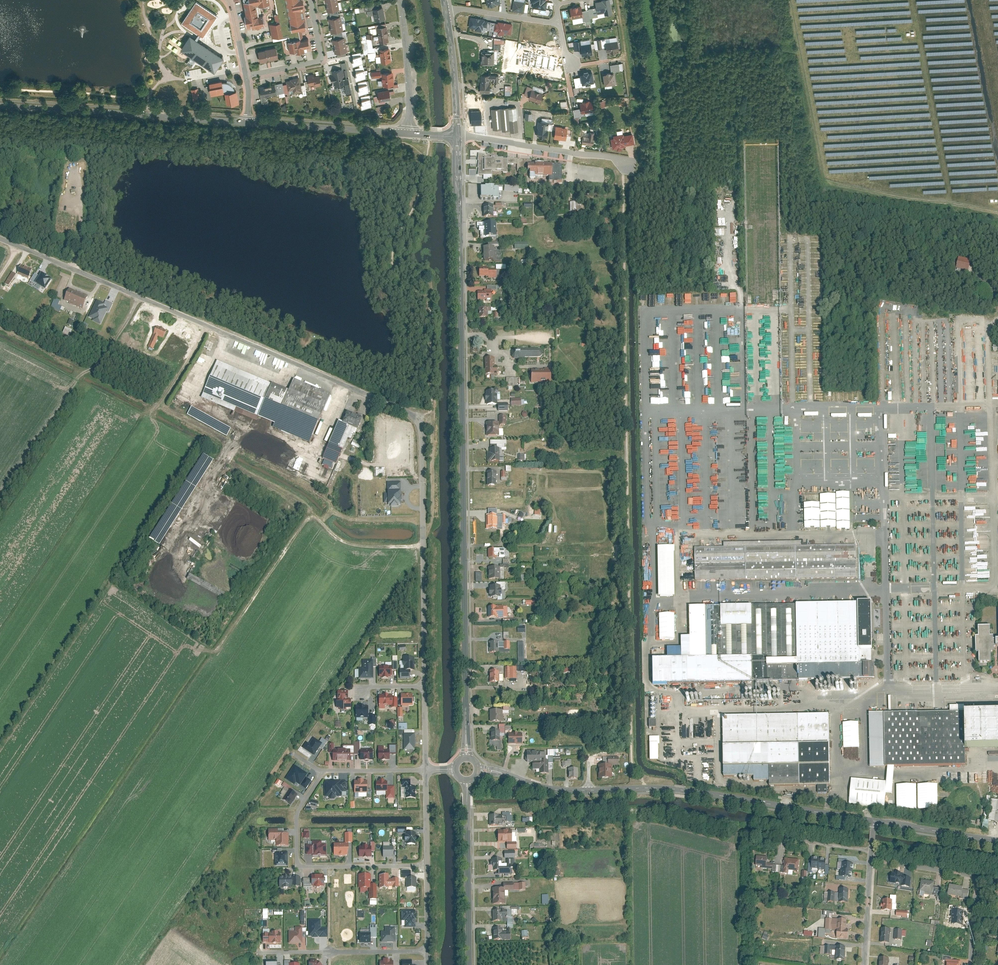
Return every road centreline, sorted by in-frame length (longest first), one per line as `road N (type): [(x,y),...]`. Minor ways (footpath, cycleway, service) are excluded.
road 1 (residential): [(0,237),(419,419),(424,686)]
road 2 (tertiary): [(457,136),(466,758)]
road 3 (residential): [(478,770),(553,789),(672,789),(873,820)]
road 4 (residential): [(0,104),(247,121)]
road 5 (residential): [(322,771),(297,818),(299,867),(427,867)]
road 6 (tertiary): [(466,780),(469,964)]
road 7 (residential): [(457,136),(624,165)]
road 8 (residential): [(264,952),(427,951)]
road 9 (residential): [(247,121),(408,133)]
road 10 (residential): [(311,0),(319,60),(246,77)]
road 11 (residential): [(408,133),(401,0)]
road 12 (tertiary): [(445,10),(457,136)]
road 13 (residential): [(873,820),(997,840)]
road 14 (track): [(975,0),(997,123)]

